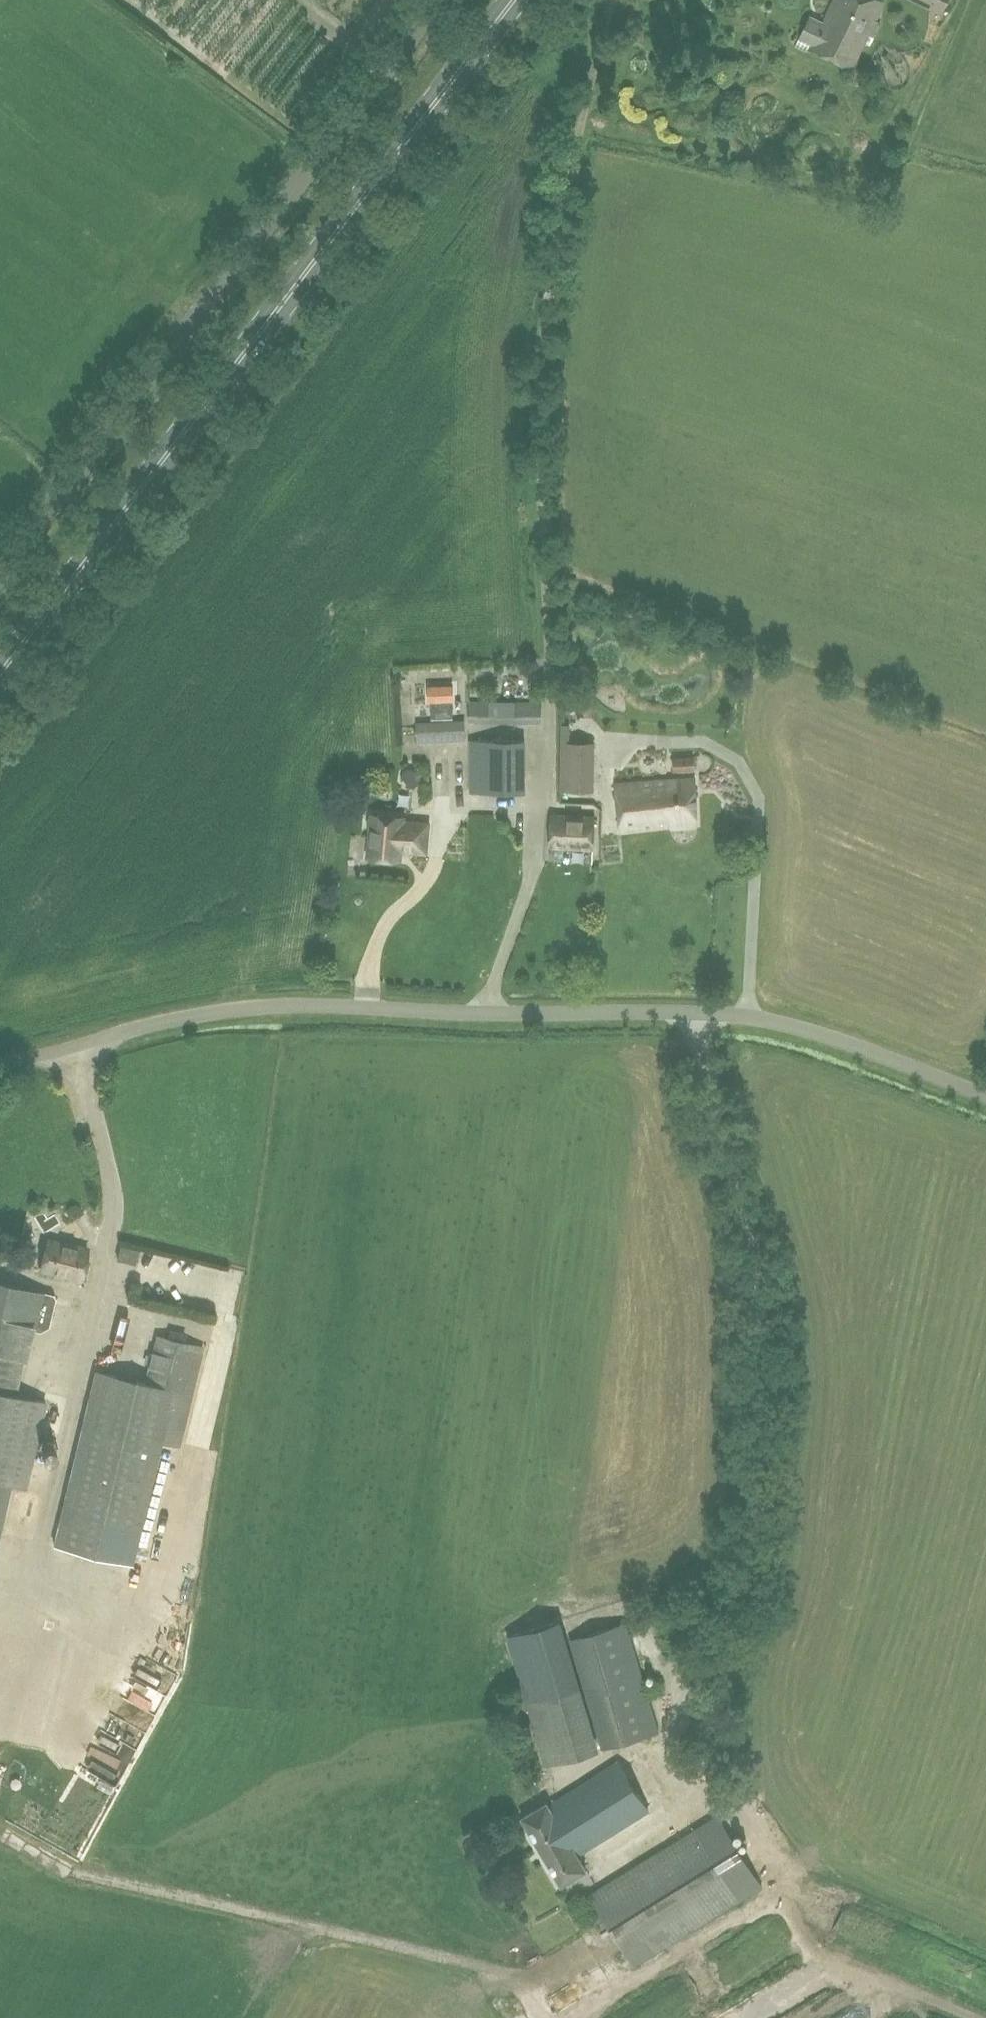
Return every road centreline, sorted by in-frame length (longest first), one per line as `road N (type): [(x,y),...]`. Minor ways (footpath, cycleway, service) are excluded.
road 1 (unclassified): [(985,1095),(815,1032),(689,1012),(258,1006),(176,1019),(0,1066)]
road 2 (primary): [(0,673),(514,0)]
road 3 (unclassified): [(0,575),(439,0)]

